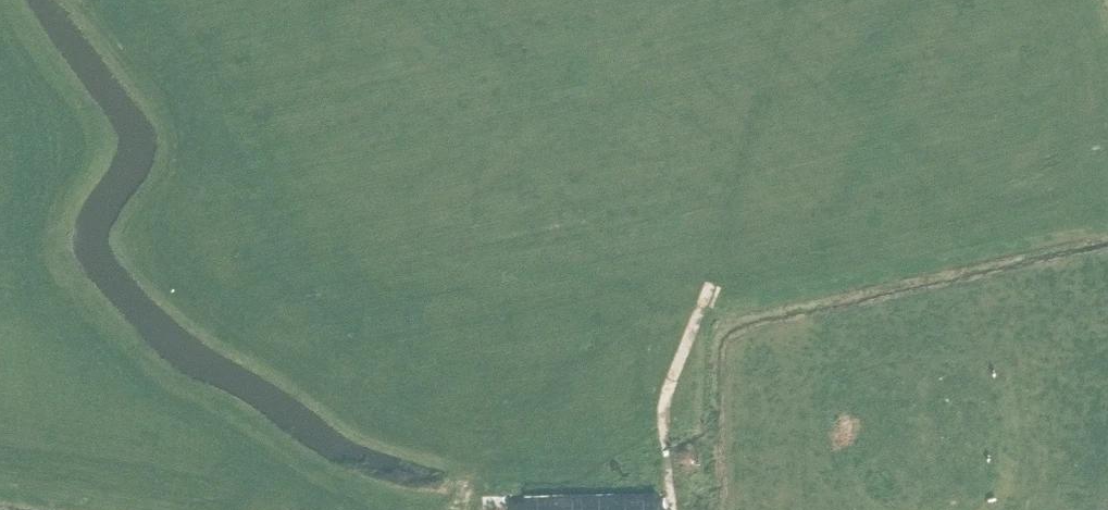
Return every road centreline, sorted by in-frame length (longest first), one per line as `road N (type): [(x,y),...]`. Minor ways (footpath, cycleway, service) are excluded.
road 1 (track): [(666,509),(662,440),(670,382),(709,298),(772,268),(974,223),(1107,149)]

